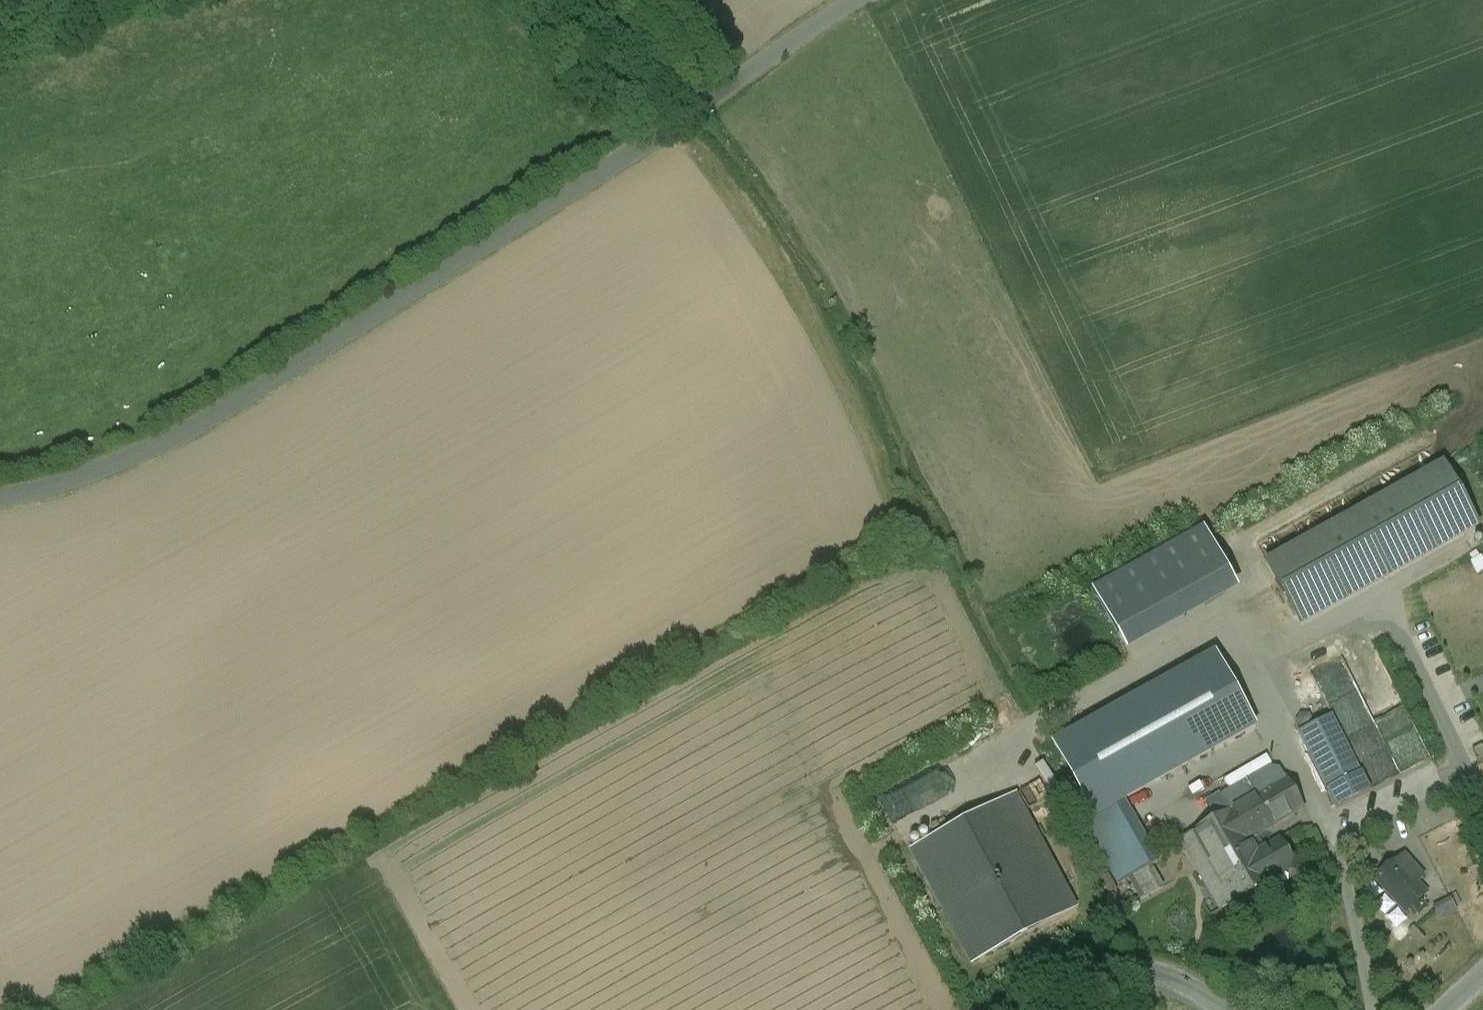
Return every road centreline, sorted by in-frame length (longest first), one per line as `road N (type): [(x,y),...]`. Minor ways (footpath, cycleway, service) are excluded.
road 1 (unclassified): [(859,0),(236,407),(134,458),(0,498)]
road 2 (unclassified): [(1225,1009),(1175,979),(1144,973),(1055,1009)]

